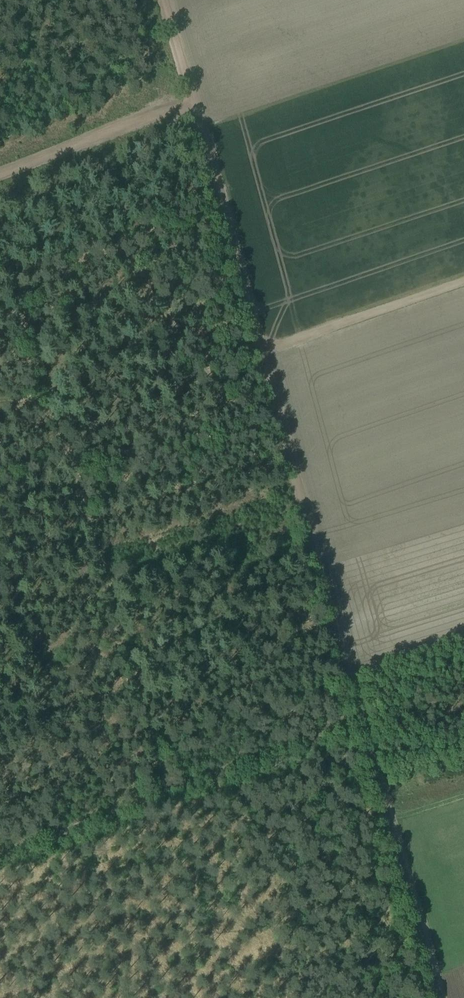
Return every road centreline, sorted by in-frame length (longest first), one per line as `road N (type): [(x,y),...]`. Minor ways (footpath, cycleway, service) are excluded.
road 1 (track): [(165,786),(0,204)]
road 2 (track): [(463,281),(266,348),(194,96)]
road 3 (track): [(366,712),(266,348)]
road 4 (track): [(445,997),(366,712)]
road 5 (track): [(165,786),(366,712)]
road 6 (track): [(0,174),(194,96)]
road 7 (track): [(0,849),(165,786)]

